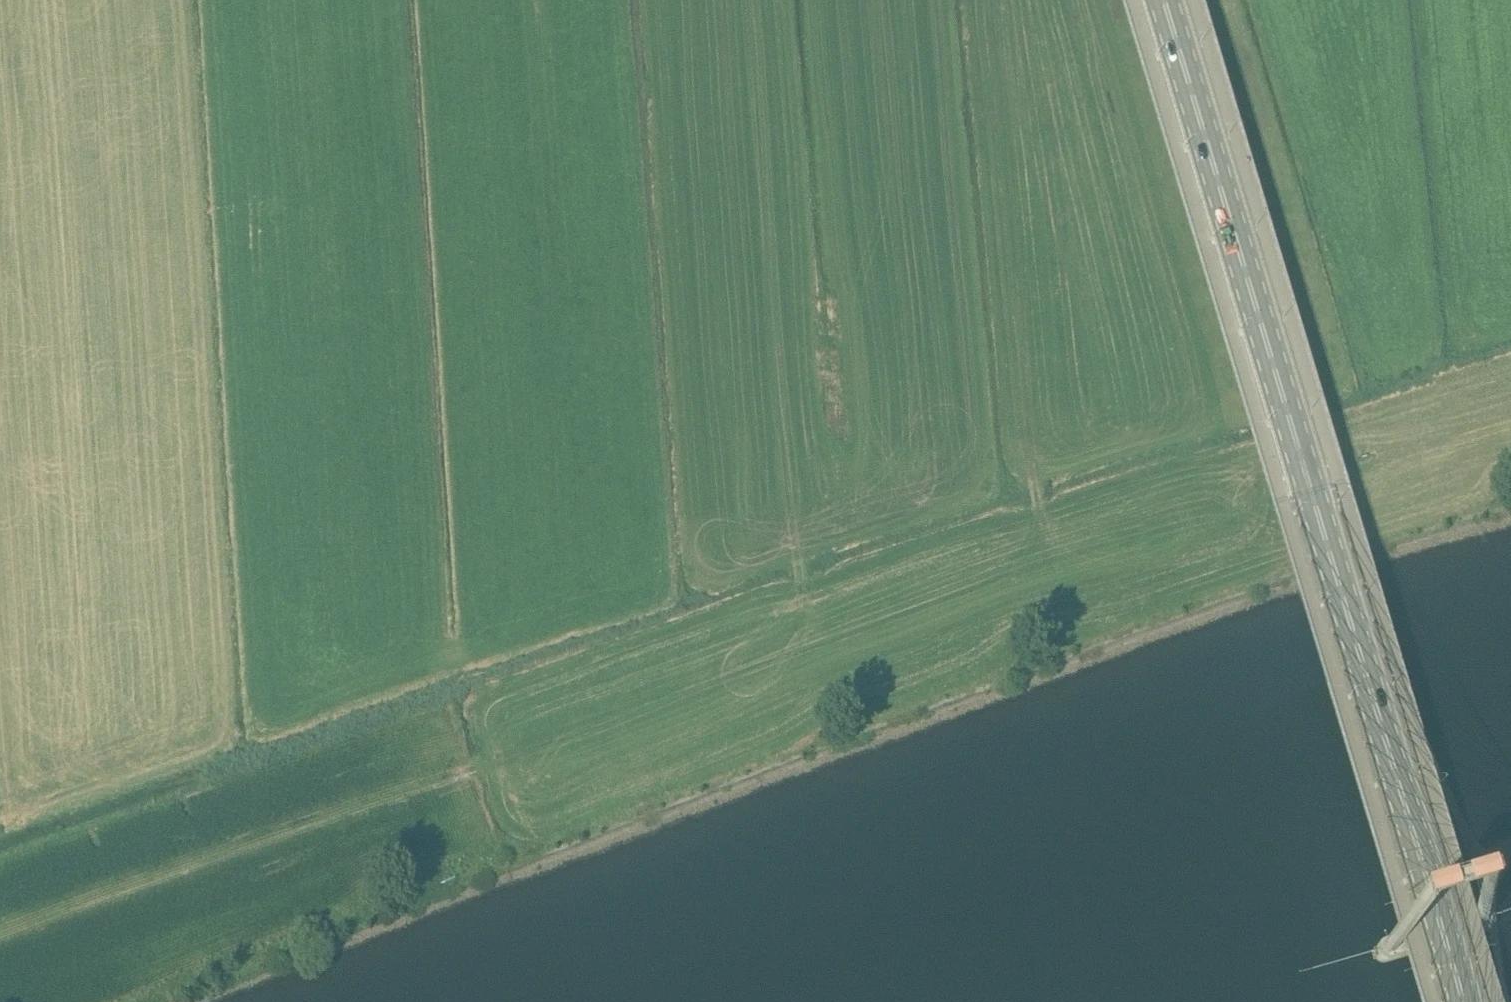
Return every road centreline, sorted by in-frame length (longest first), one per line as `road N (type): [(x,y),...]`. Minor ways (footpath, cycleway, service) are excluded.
road 1 (primary): [(1462,1001),(1162,0)]
road 2 (unclassified): [(1494,1001),(1194,0)]
road 3 (unclassified): [(1429,1001),(1131,0)]

